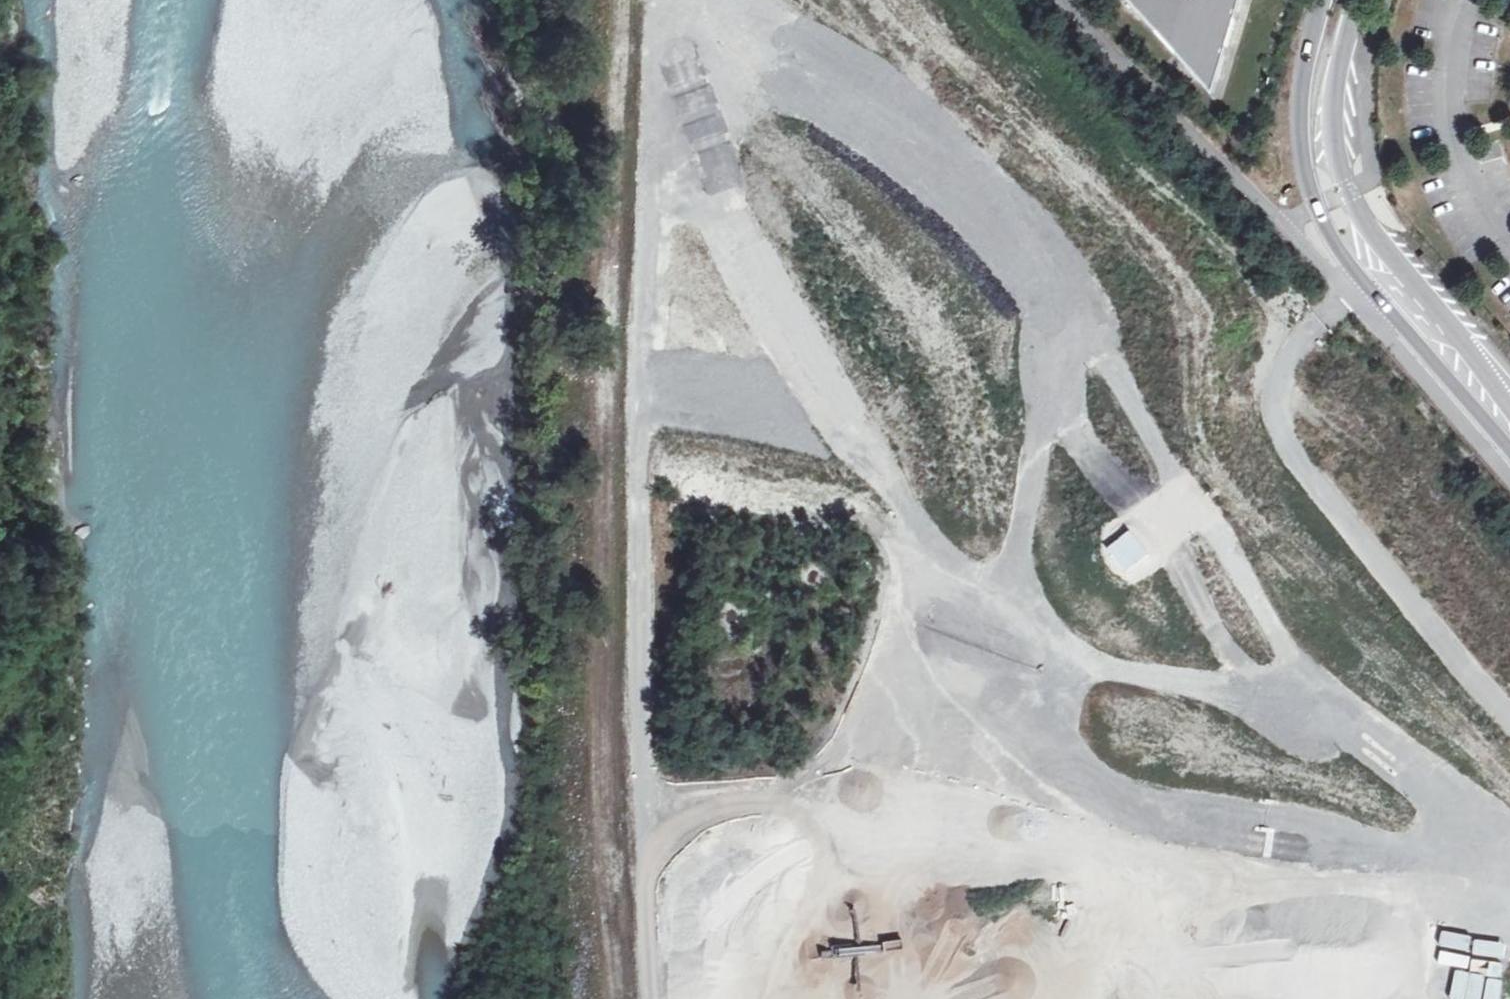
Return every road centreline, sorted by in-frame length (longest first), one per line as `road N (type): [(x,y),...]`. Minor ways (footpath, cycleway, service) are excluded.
road 1 (unclassified): [(1323,0),(1303,60),(1298,106),(1323,226),(1509,450)]
road 2 (unclassified): [(1509,421),(1343,223),(1325,110),(1349,0)]

